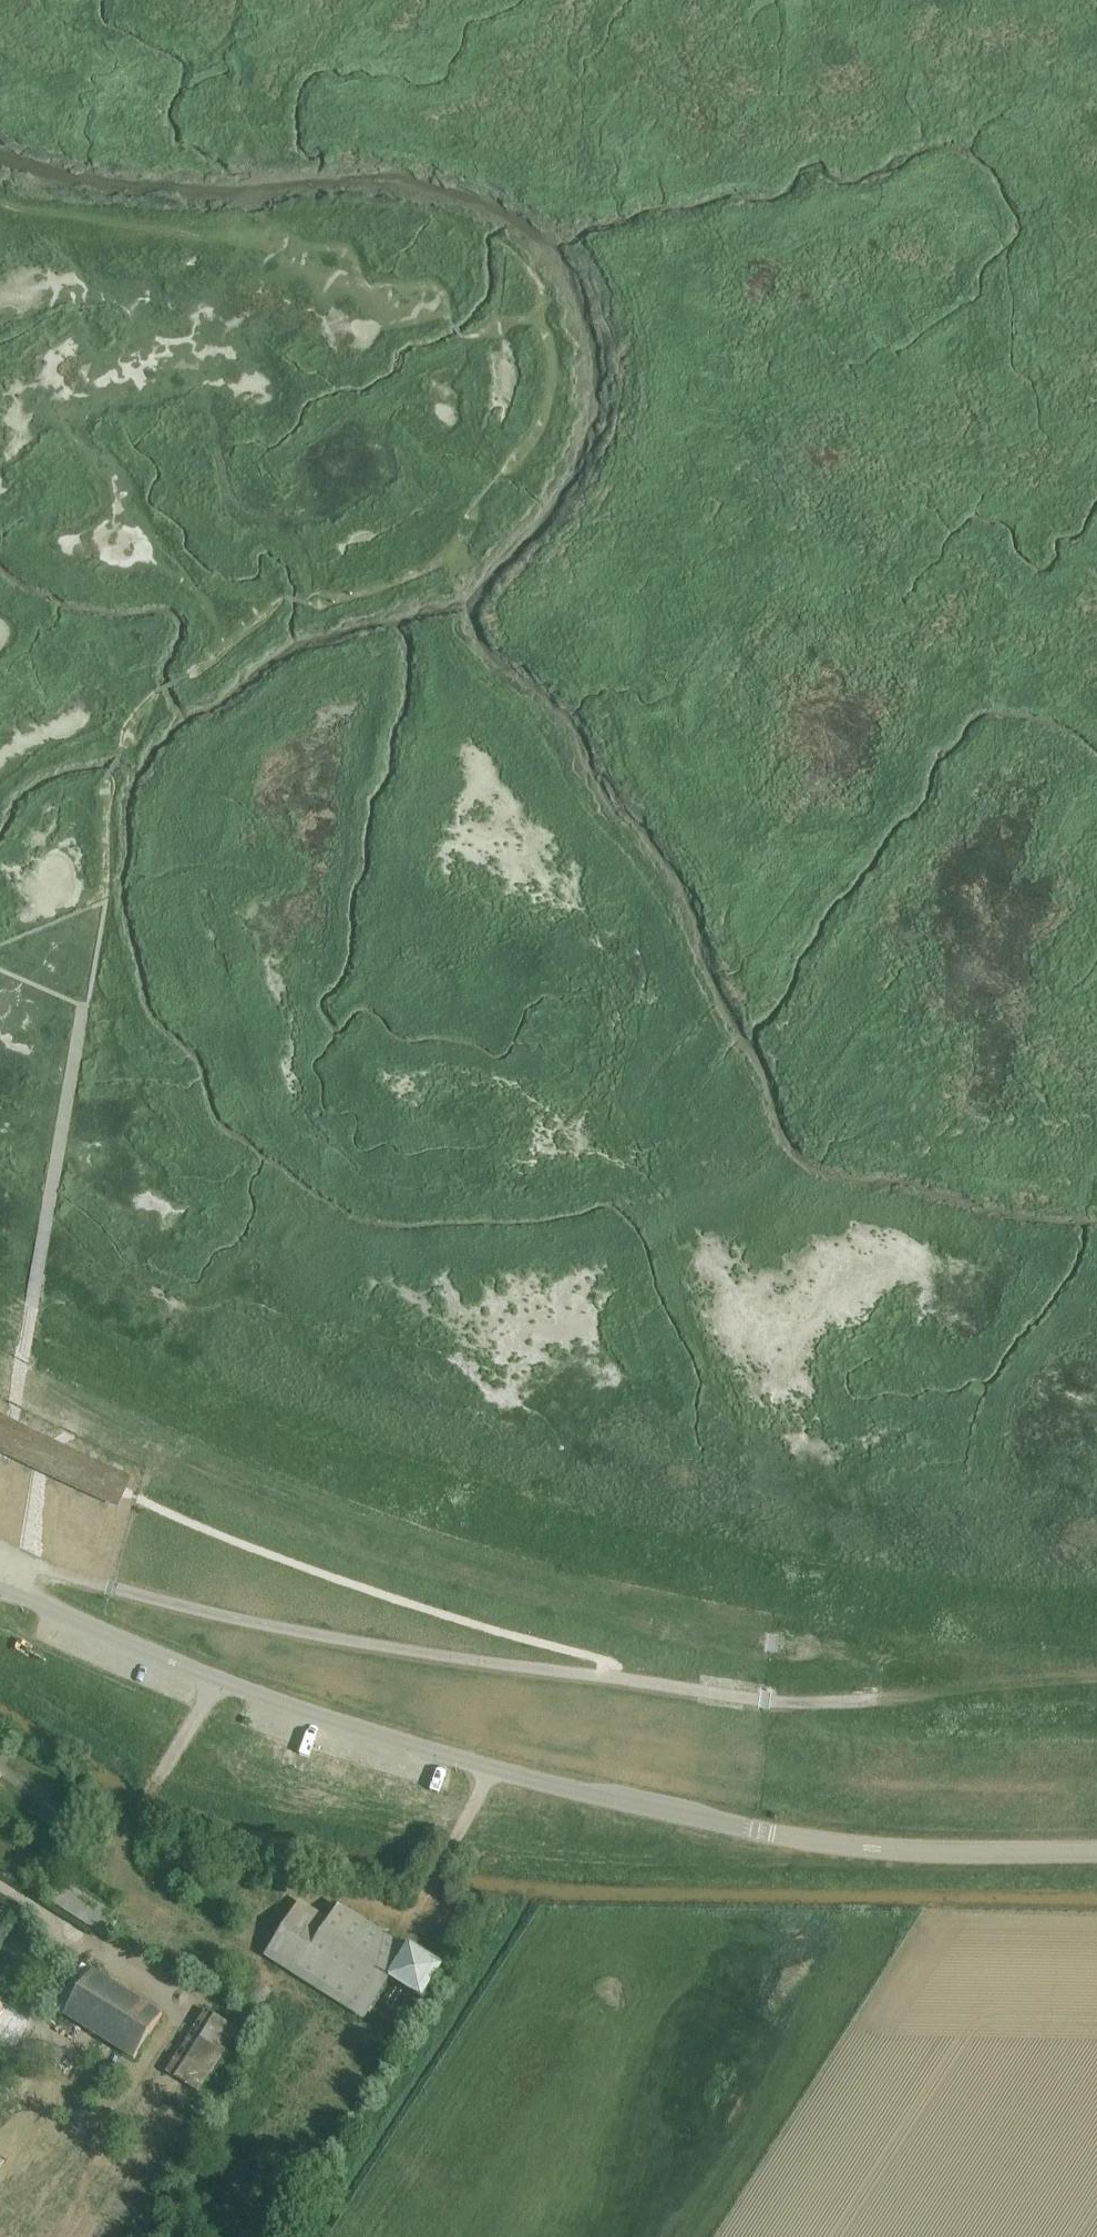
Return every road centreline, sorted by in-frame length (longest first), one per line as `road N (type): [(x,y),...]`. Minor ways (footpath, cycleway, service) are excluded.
road 1 (unclassified): [(1096,1856),(930,1855),(772,1834),(396,1749),(0,1588)]

